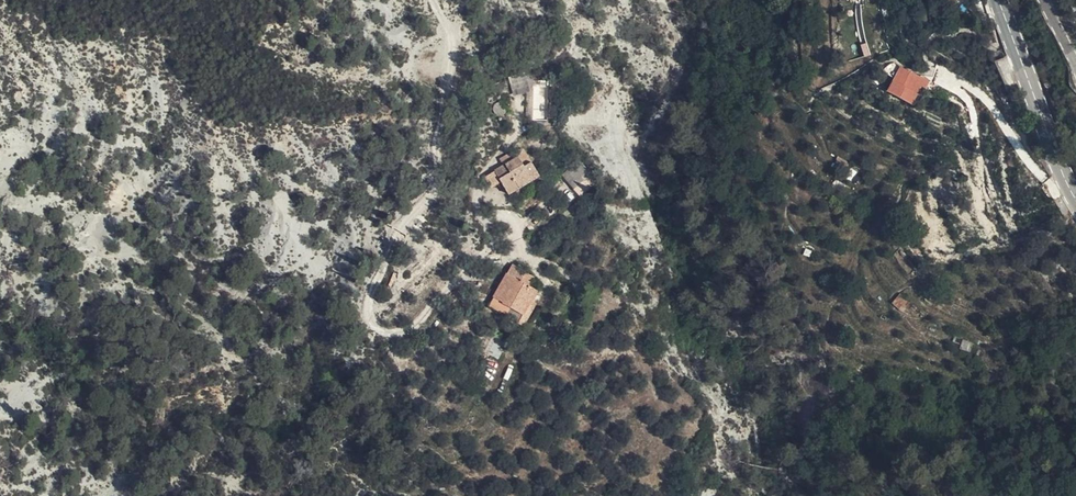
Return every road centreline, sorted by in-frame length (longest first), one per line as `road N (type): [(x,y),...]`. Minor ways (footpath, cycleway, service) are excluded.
road 1 (primary): [(1075,199),(1000,0)]

